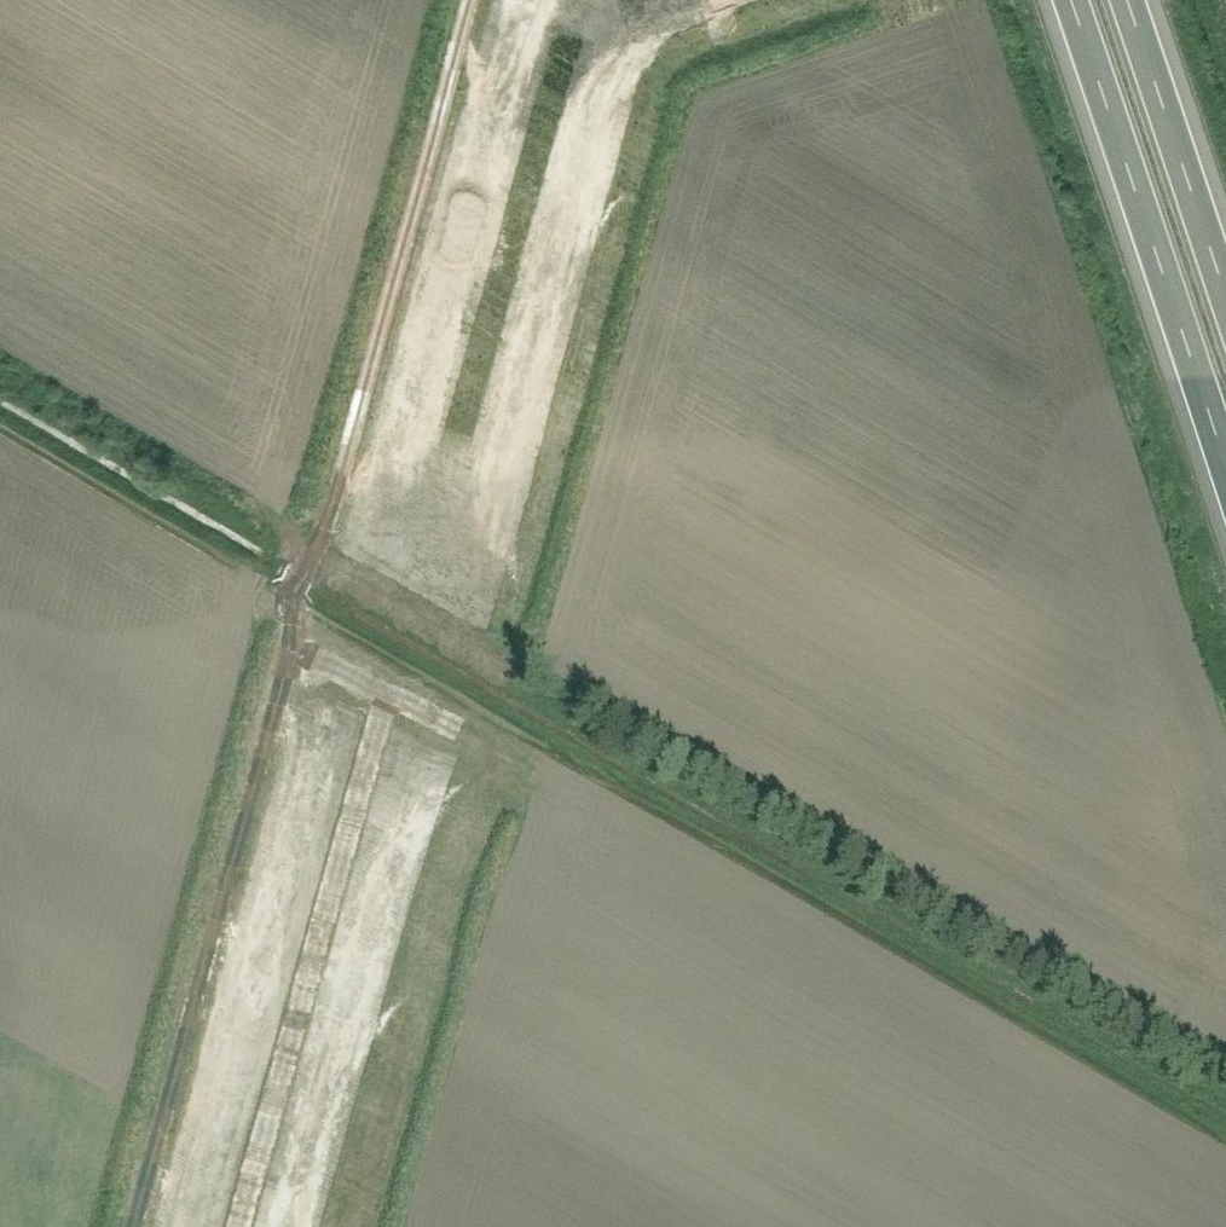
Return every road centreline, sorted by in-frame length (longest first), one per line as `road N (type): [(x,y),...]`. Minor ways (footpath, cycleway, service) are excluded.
road 1 (motorway): [(1068,0),(1225,468)]
road 2 (motorway): [(1225,296),(1126,0)]

